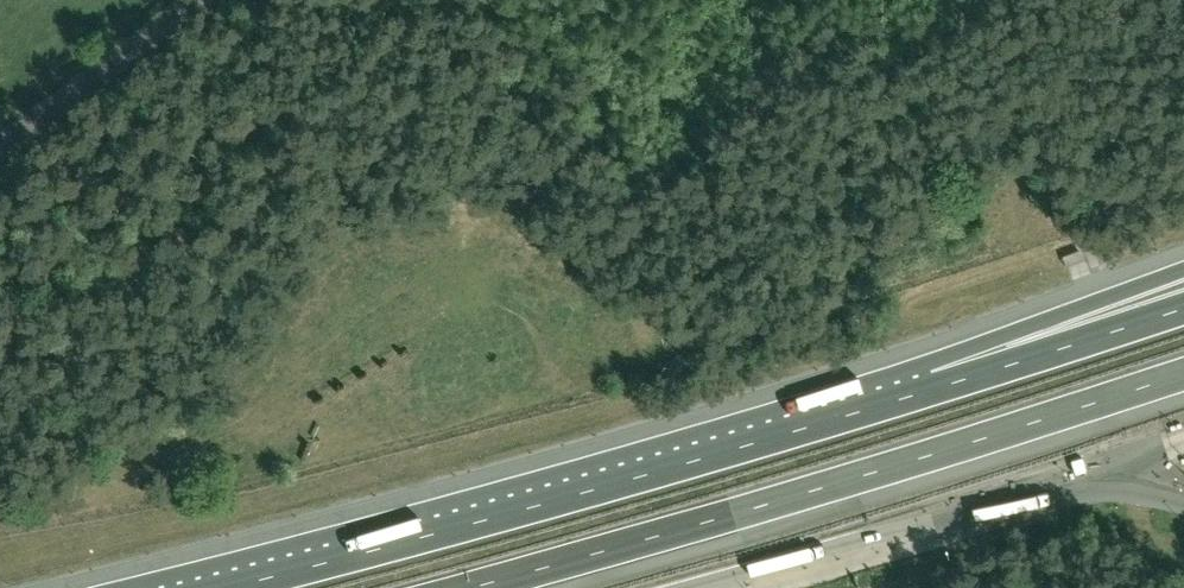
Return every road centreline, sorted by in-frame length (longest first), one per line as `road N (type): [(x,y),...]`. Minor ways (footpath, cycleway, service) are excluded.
road 1 (motorway): [(471,587),(1183,374)]
road 2 (motorway): [(936,388),(525,510),(225,587)]
road 3 (motorway): [(684,587),(863,537),(1095,490)]
road 4 (motorway): [(1183,270),(986,343),(936,388)]
road 5 (motorway): [(1183,309),(936,388)]
road 6 (unclassified): [(0,133),(189,0)]

